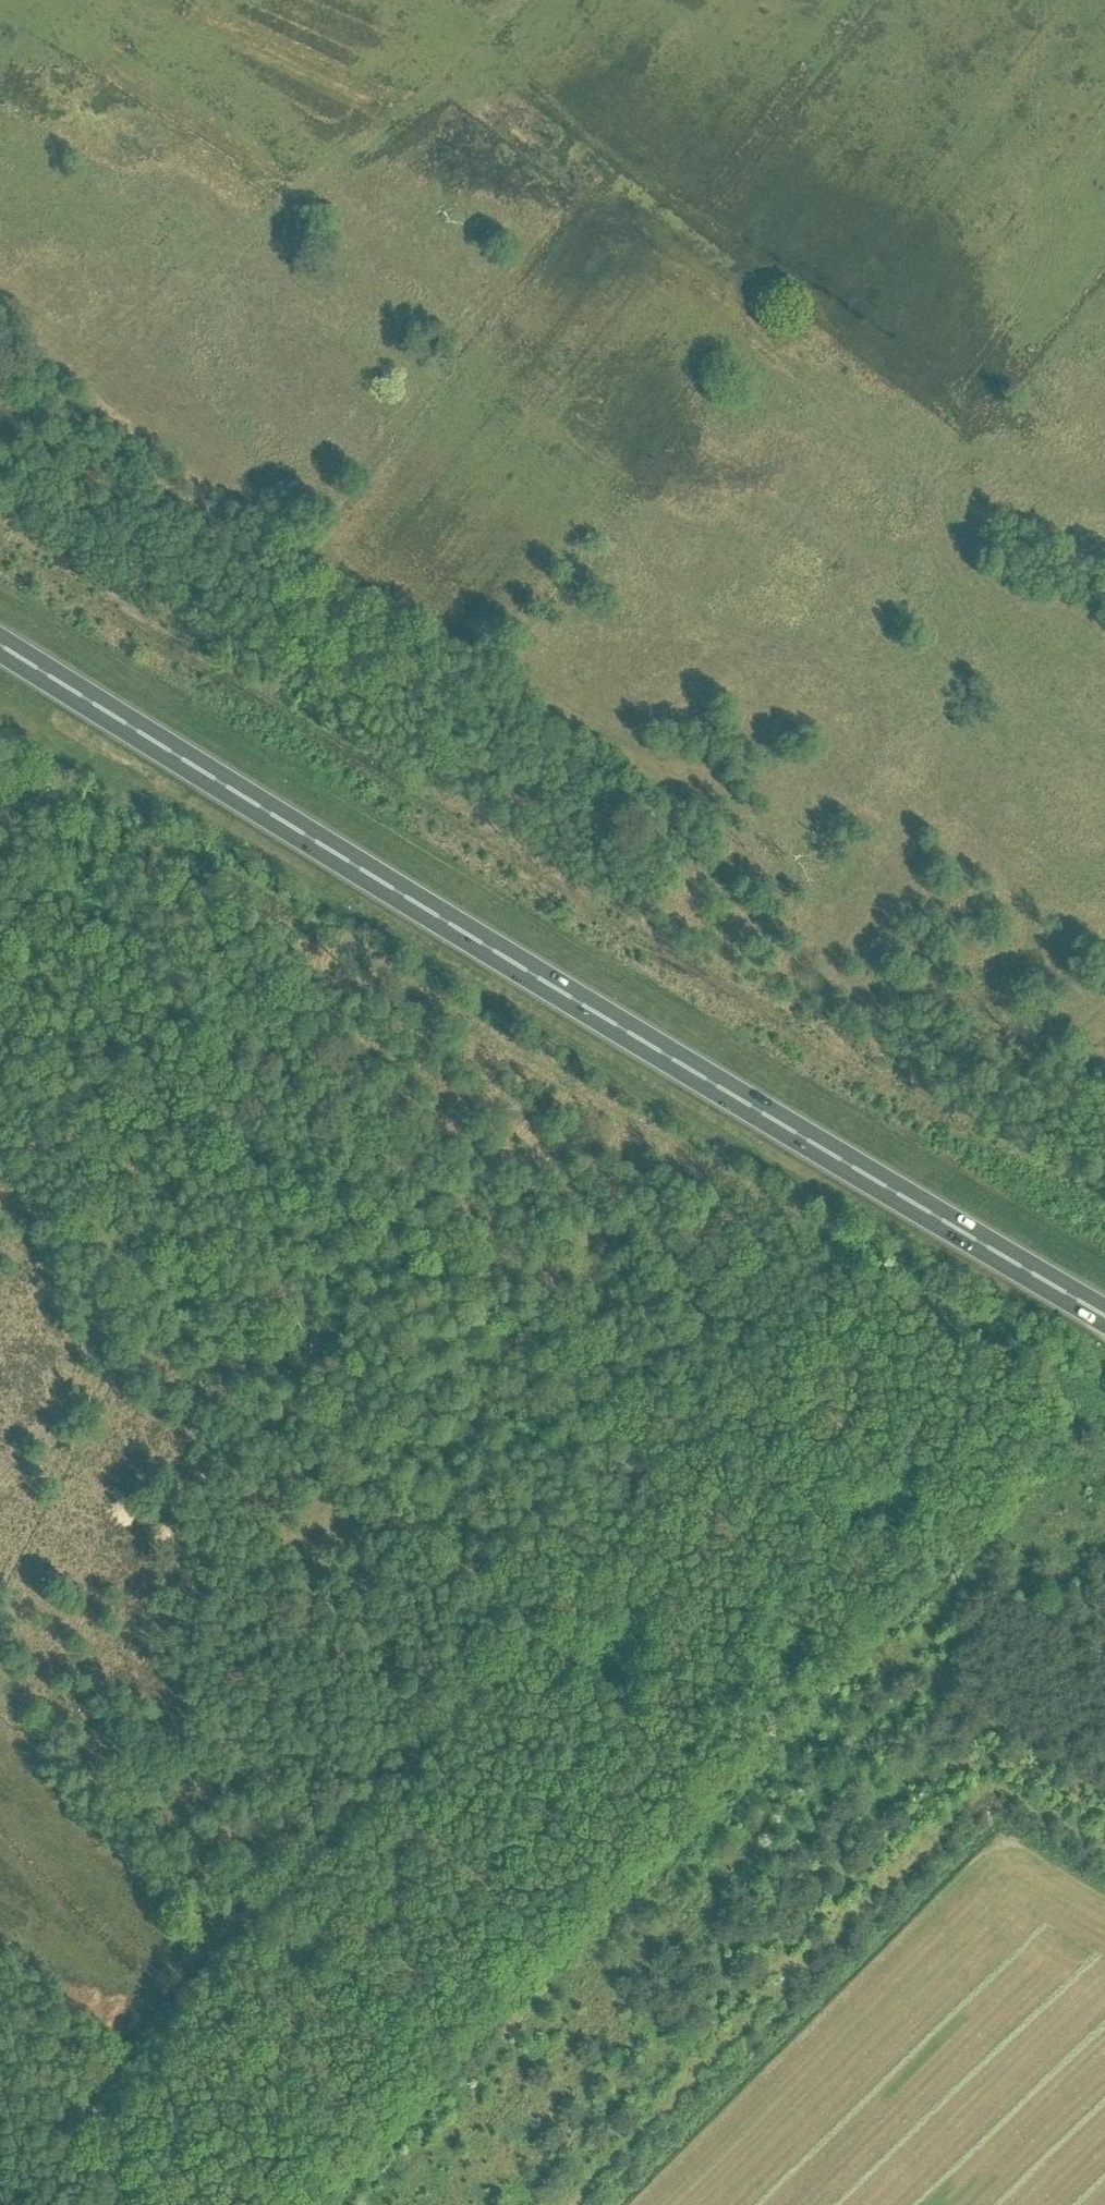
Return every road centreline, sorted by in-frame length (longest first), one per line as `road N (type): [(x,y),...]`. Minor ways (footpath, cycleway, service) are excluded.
road 1 (trunk): [(1104,1318),(0,646)]

